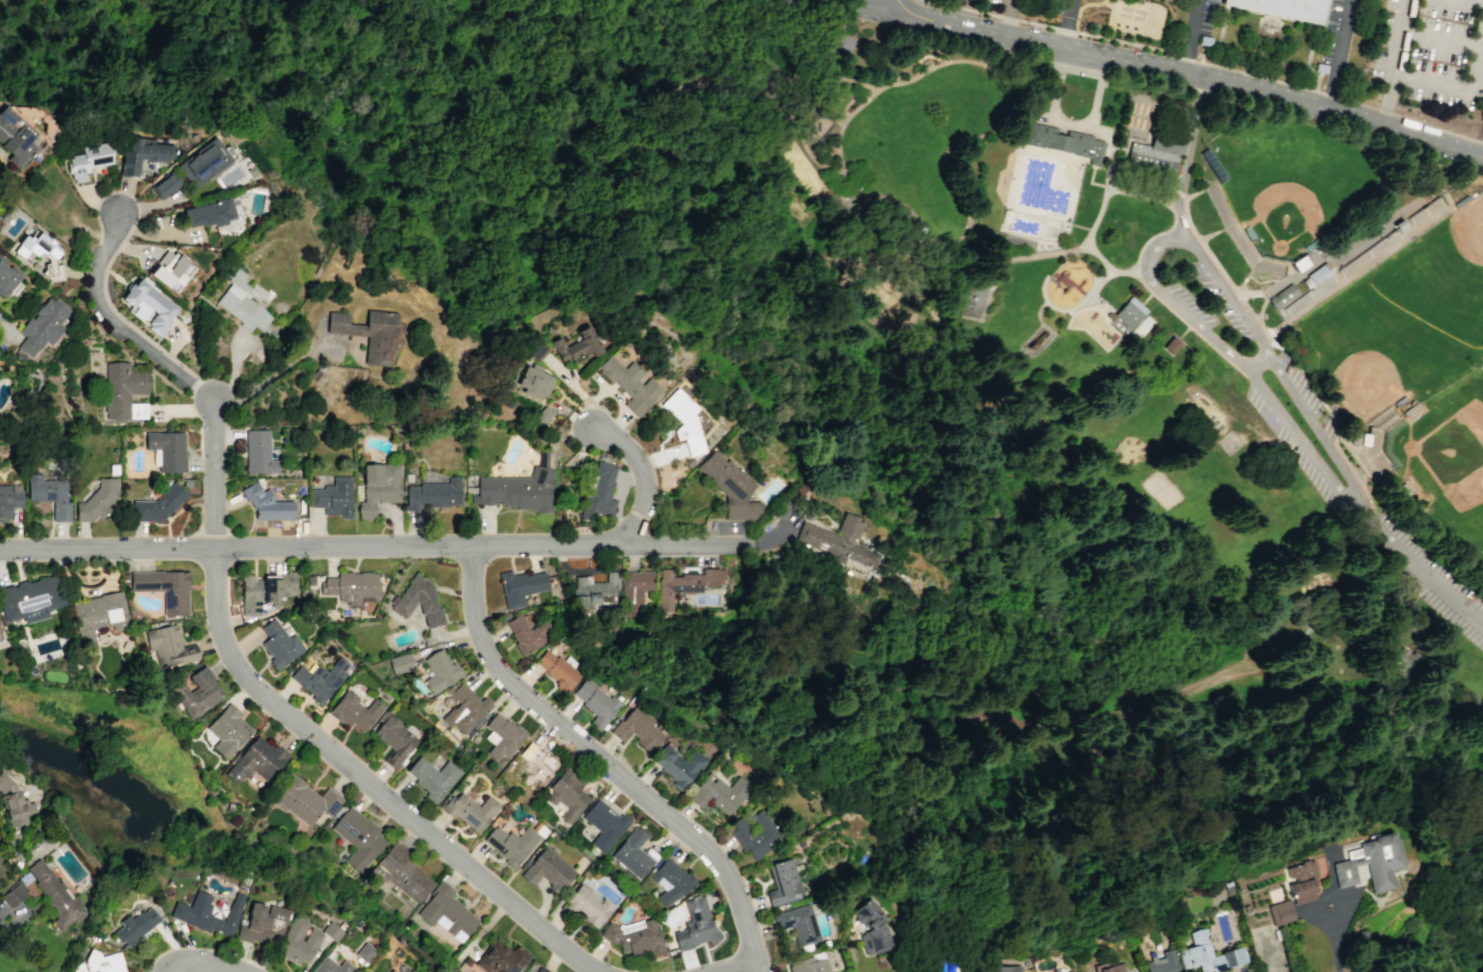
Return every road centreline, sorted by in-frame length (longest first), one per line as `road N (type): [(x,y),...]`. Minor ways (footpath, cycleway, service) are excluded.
road 1 (residential): [(0,551),(624,547)]
road 2 (residential): [(595,971),(249,681),(221,637),(214,551)]
road 3 (residential): [(757,971),(729,882),(706,849),(500,676),(476,623),(470,549)]
road 4 (tertiary): [(1099,58),(1482,159)]
road 5 (residential): [(213,402),(93,297),(116,216)]
road 6 (track): [(1241,678),(1115,718),(1027,719)]
road 7 (tertiary): [(1099,58),(931,21),(899,0)]
road 8 (residential): [(214,551),(213,402)]
road 9 (residential): [(624,547),(646,500),(645,477),(634,456),(592,430)]
road 10 (residential): [(624,547),(760,552)]

